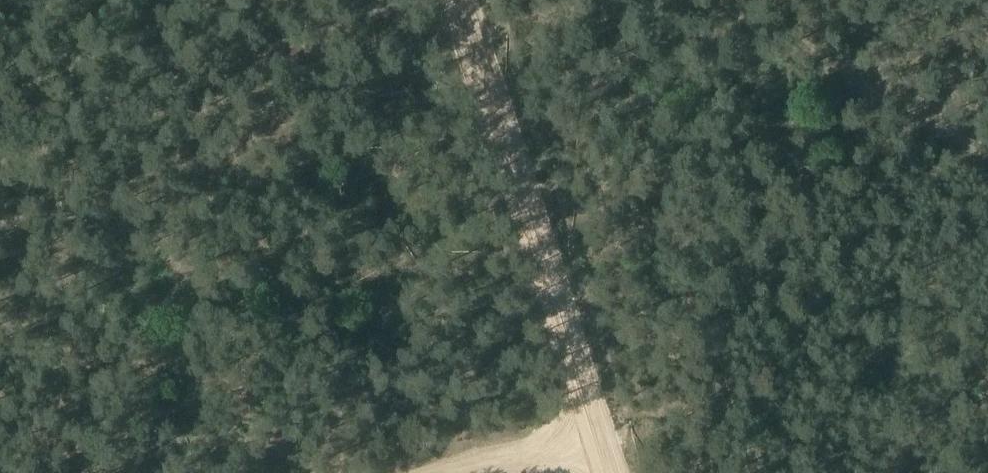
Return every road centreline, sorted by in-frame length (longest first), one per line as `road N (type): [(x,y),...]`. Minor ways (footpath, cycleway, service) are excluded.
road 1 (track): [(987,147),(939,131),(713,0)]

